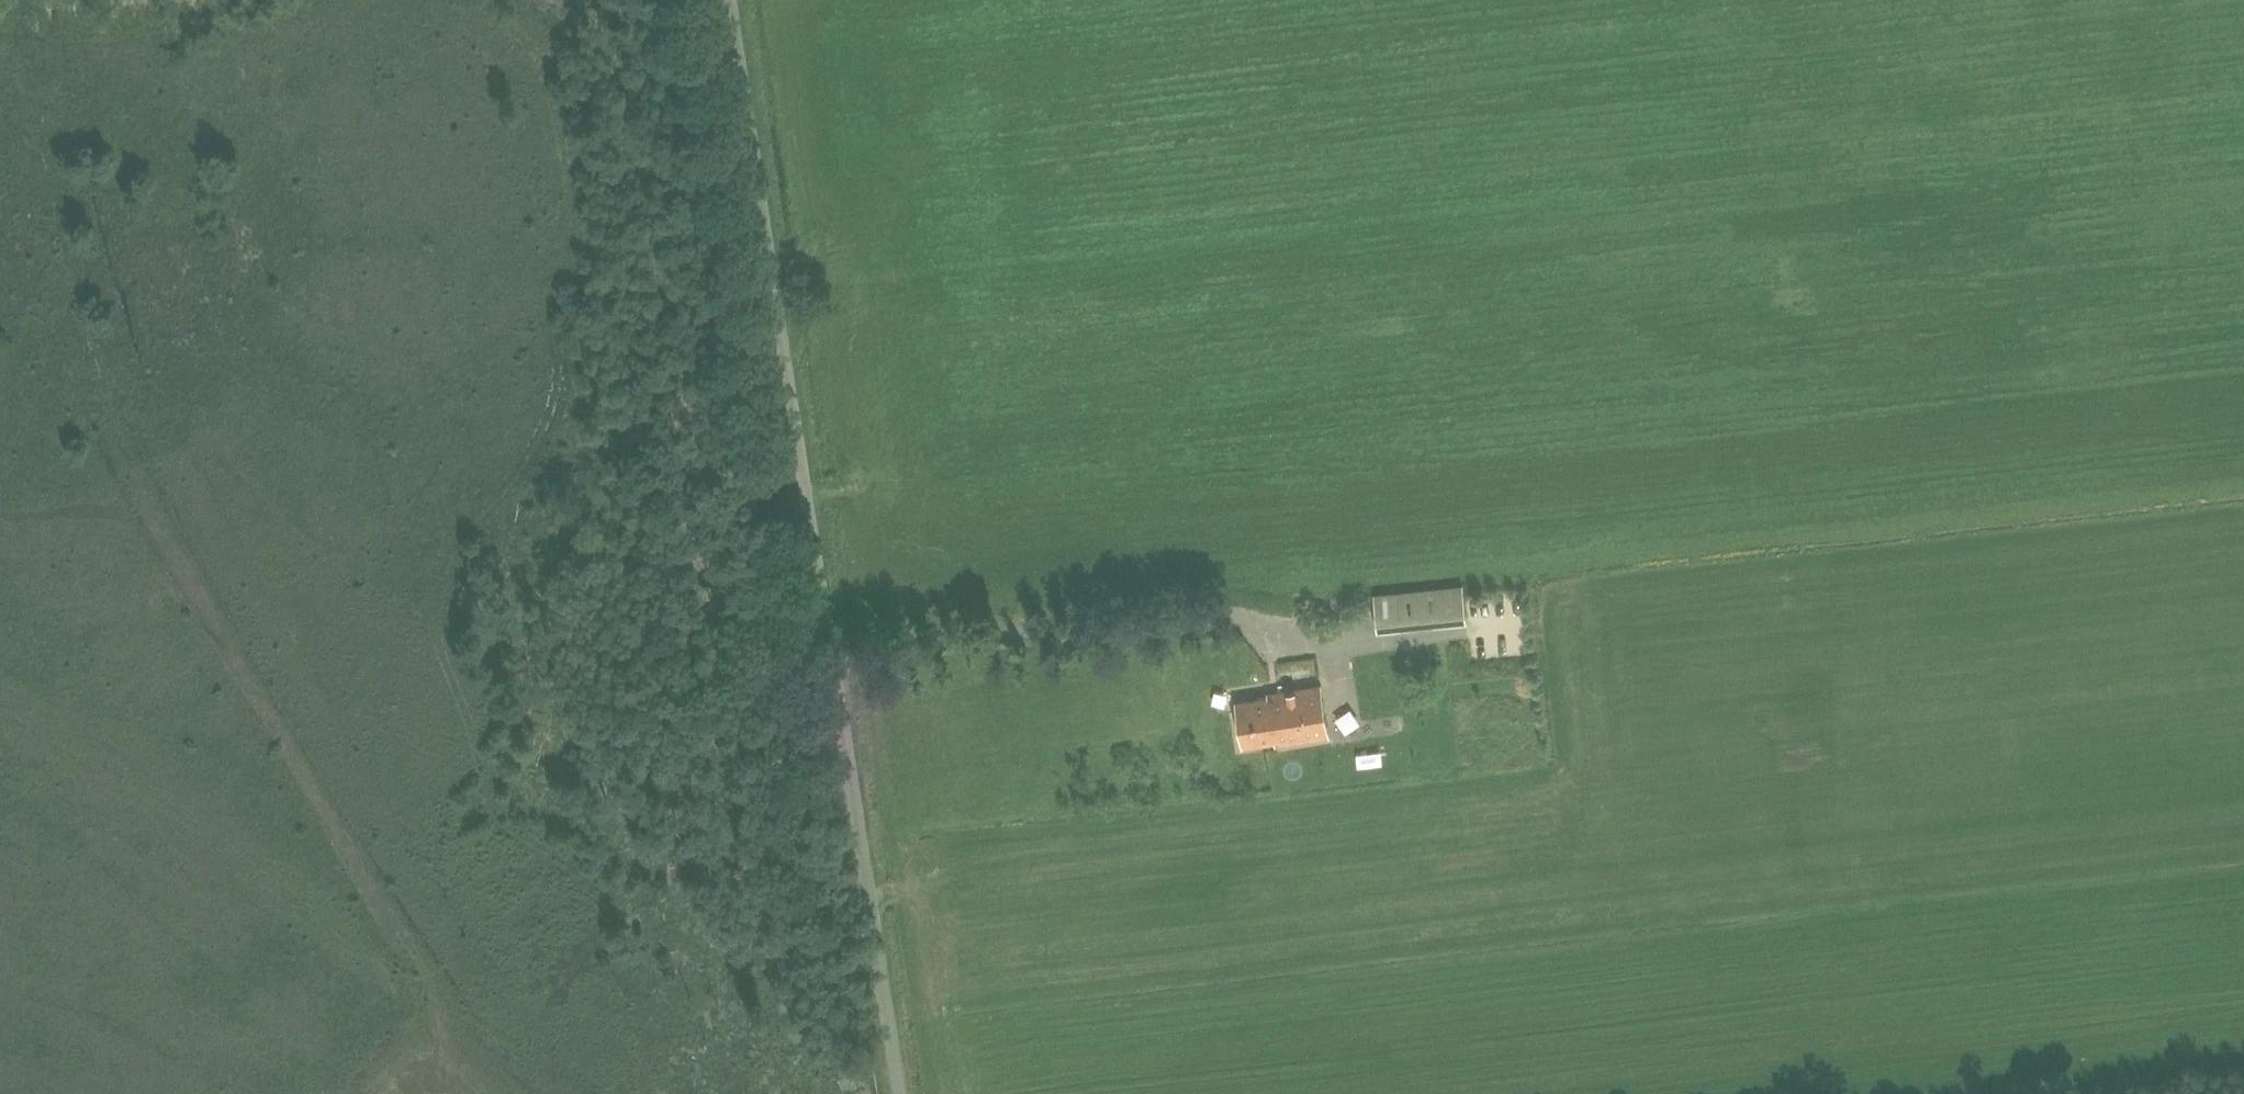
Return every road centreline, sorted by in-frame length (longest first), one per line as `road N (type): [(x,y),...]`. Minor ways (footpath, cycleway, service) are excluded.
road 1 (unclassified): [(898,1093),(731,0)]

